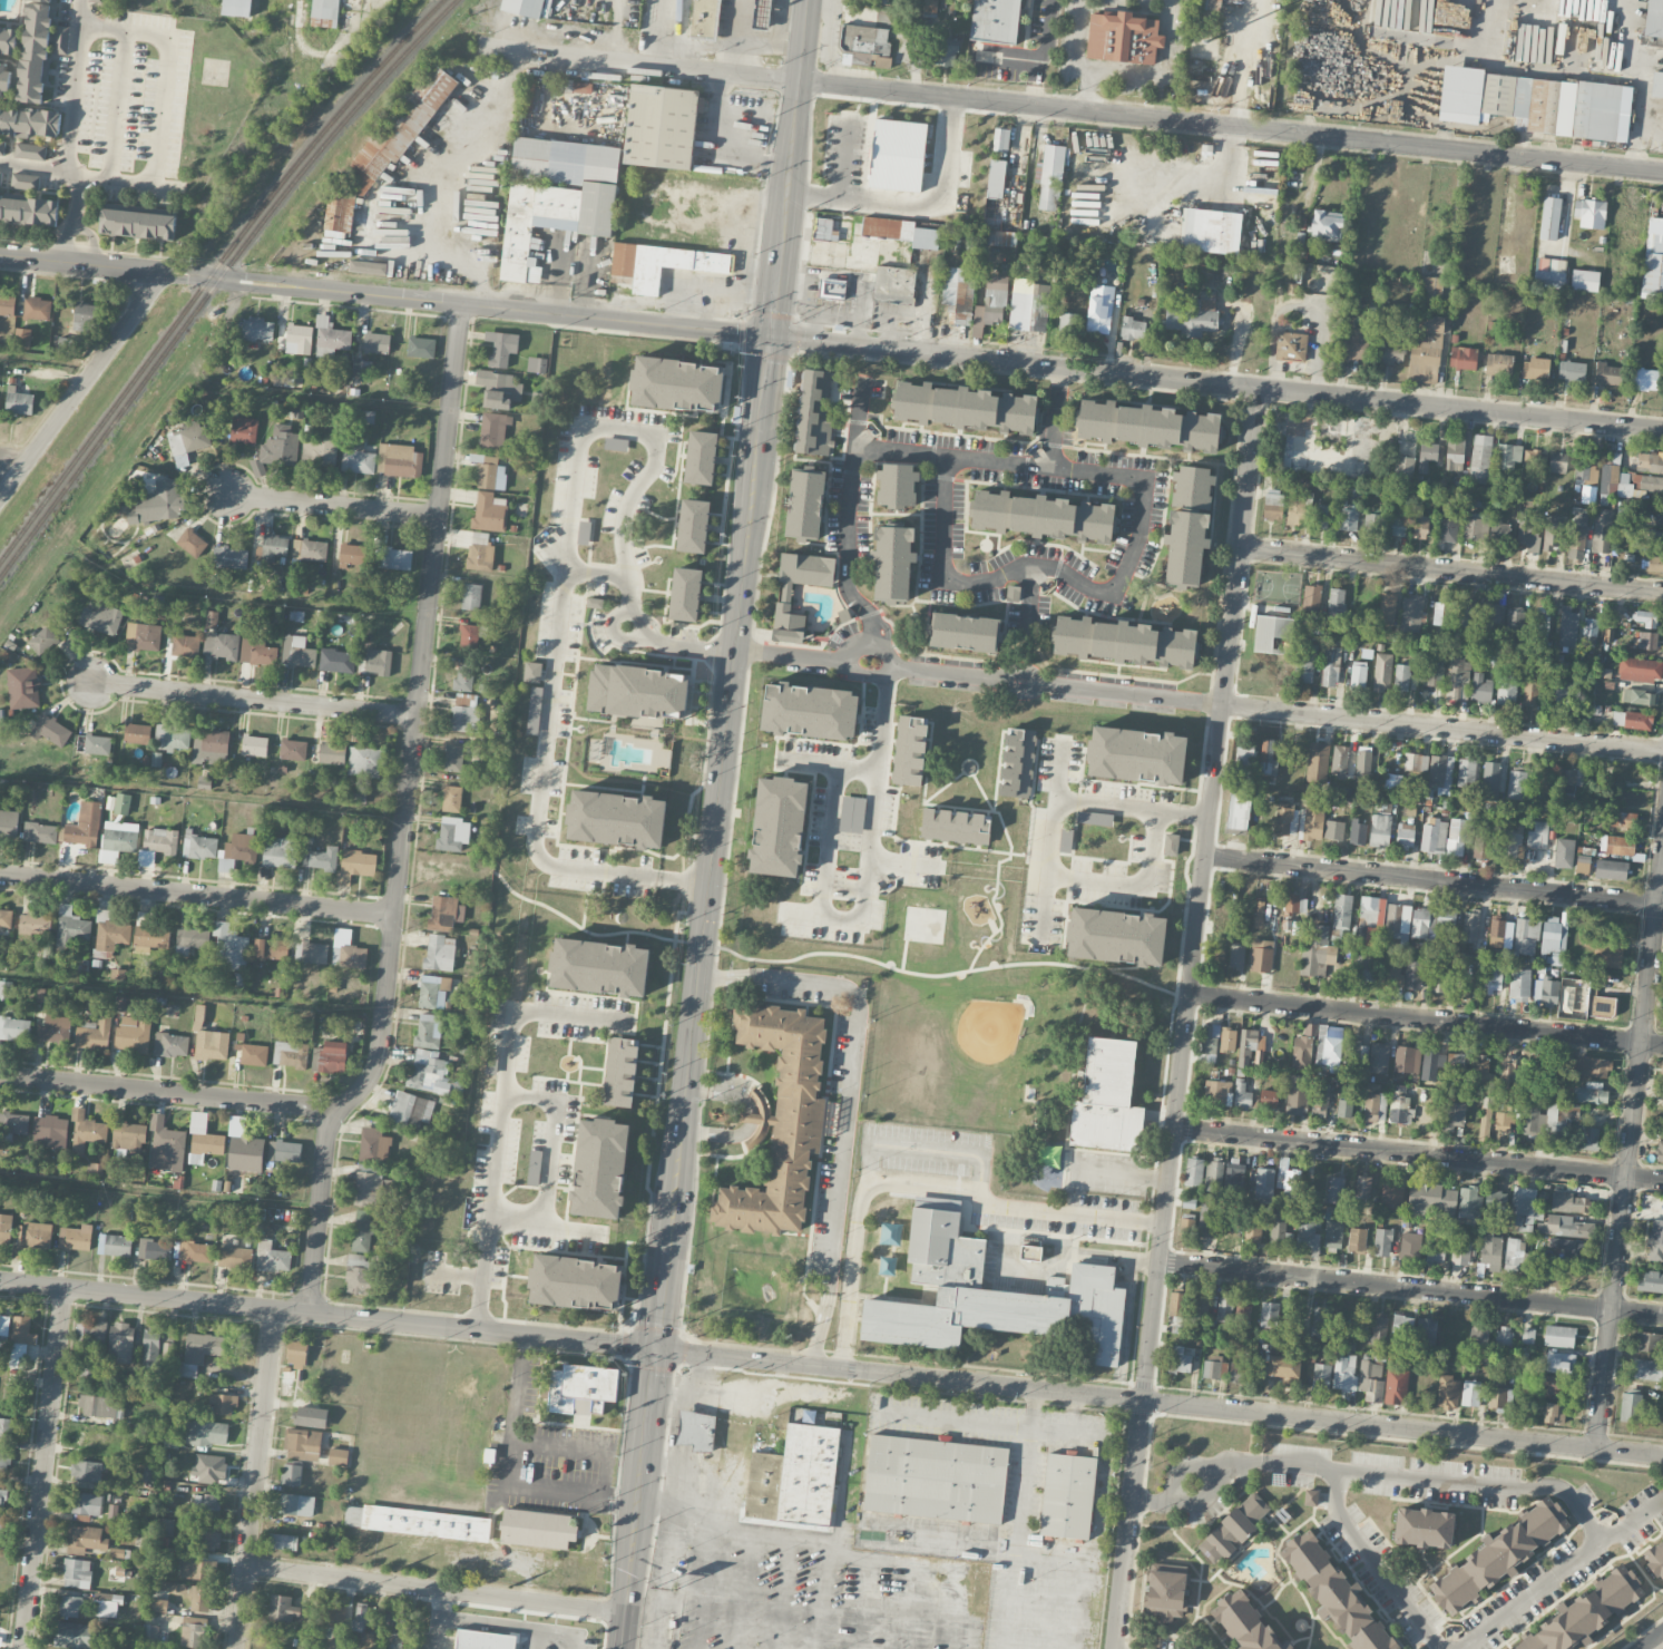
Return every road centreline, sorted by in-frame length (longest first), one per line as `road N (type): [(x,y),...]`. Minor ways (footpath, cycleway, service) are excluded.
road 1 (tertiary): [(1662,1455),(0,1280)]
road 2 (tertiary): [(1662,430),(0,256)]
road 3 (secondary): [(808,0),(622,1648)]
road 4 (residential): [(1662,172),(527,50)]
road 5 (residential): [(461,305),(378,1053),(326,1140),(309,1313)]
road 6 (residential): [(1259,388),(1143,1401)]
road 7 (residential): [(1662,874),(1597,1447)]
road 8 (residential): [(1662,1316),(1158,1262)]
road 9 (residential): [(1662,1180),(1174,1128)]
road 10 (residential): [(1662,1044),(1190,993)]
road 11 (residential): [(1662,904),(1205,857)]
road 12 (residential): [(1662,754),(1223,704)]
road 13 (residential): [(1662,595),(1241,548)]
road 14 (residential): [(394,916),(0,874)]
road 15 (residential): [(626,1612),(246,1565)]
road 16 (residential): [(62,1287),(21,1648)]
road 17 (residential): [(339,1113),(0,1074)]
road 18 (residential): [(274,1309),(236,1648)]
road 19 (residential): [(417,716),(91,683)]
road 20 (residential): [(164,272),(0,498)]
road 21 (residential): [(1143,1401),(1114,1648)]
road 22 (residential): [(438,516),(227,494)]

